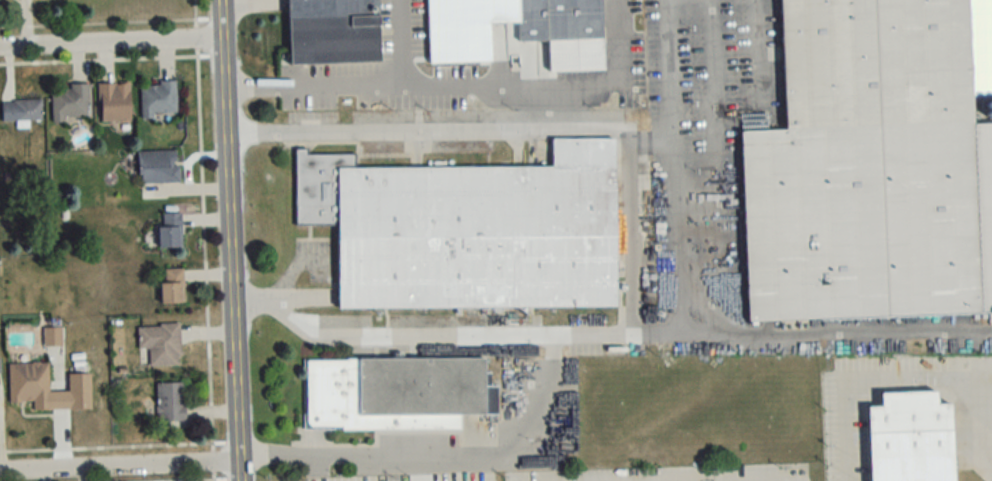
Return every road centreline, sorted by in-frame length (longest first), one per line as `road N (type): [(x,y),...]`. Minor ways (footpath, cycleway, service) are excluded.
road 1 (residential): [(240,480),(221,0)]
road 2 (residential): [(0,474),(239,466)]
road 3 (residential): [(0,50),(222,43)]

